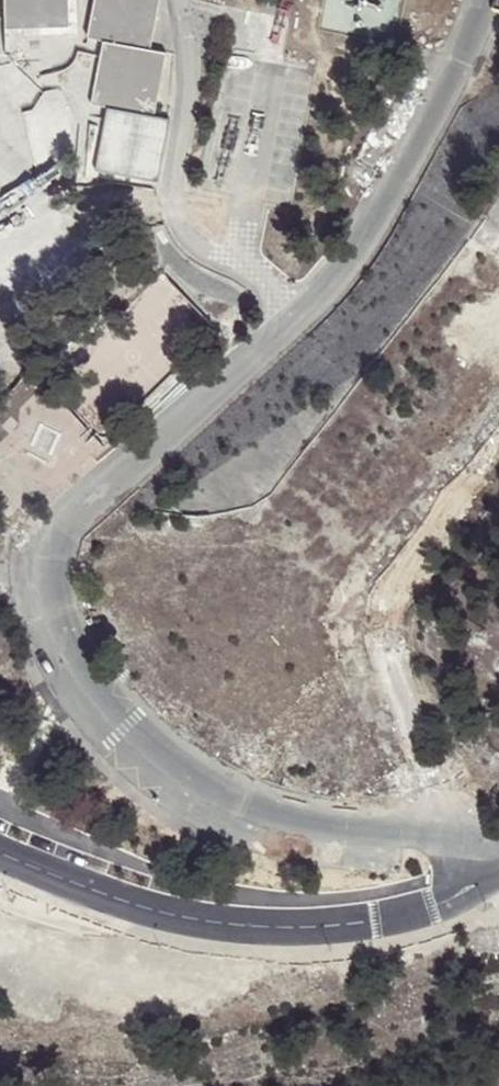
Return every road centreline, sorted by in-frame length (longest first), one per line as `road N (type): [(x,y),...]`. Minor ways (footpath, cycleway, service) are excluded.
road 1 (residential): [(298,315),(78,512),(57,542),(54,575),(80,657),(146,741),(242,803),(299,818),(447,832),(498,847)]
road 2 (residential): [(498,852),(472,886),(405,916),(273,928),(174,917),(0,852)]
road 3 (residential): [(298,315),(239,266),(207,255),(172,213),(190,77),(177,0)]
road 4 (residential): [(484,0),(362,248),(298,315)]

